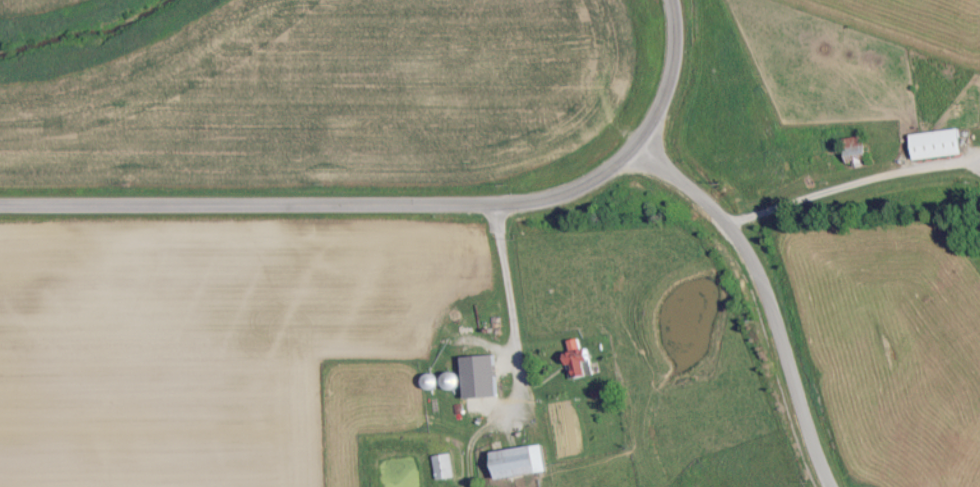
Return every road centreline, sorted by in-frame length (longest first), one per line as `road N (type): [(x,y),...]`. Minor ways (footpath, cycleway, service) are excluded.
road 1 (residential): [(638,150),(573,191),(497,203),(0,203)]
road 2 (residential): [(831,486),(760,282),(728,226),(638,150)]
road 3 (residential): [(667,0),(677,70),(638,150)]

